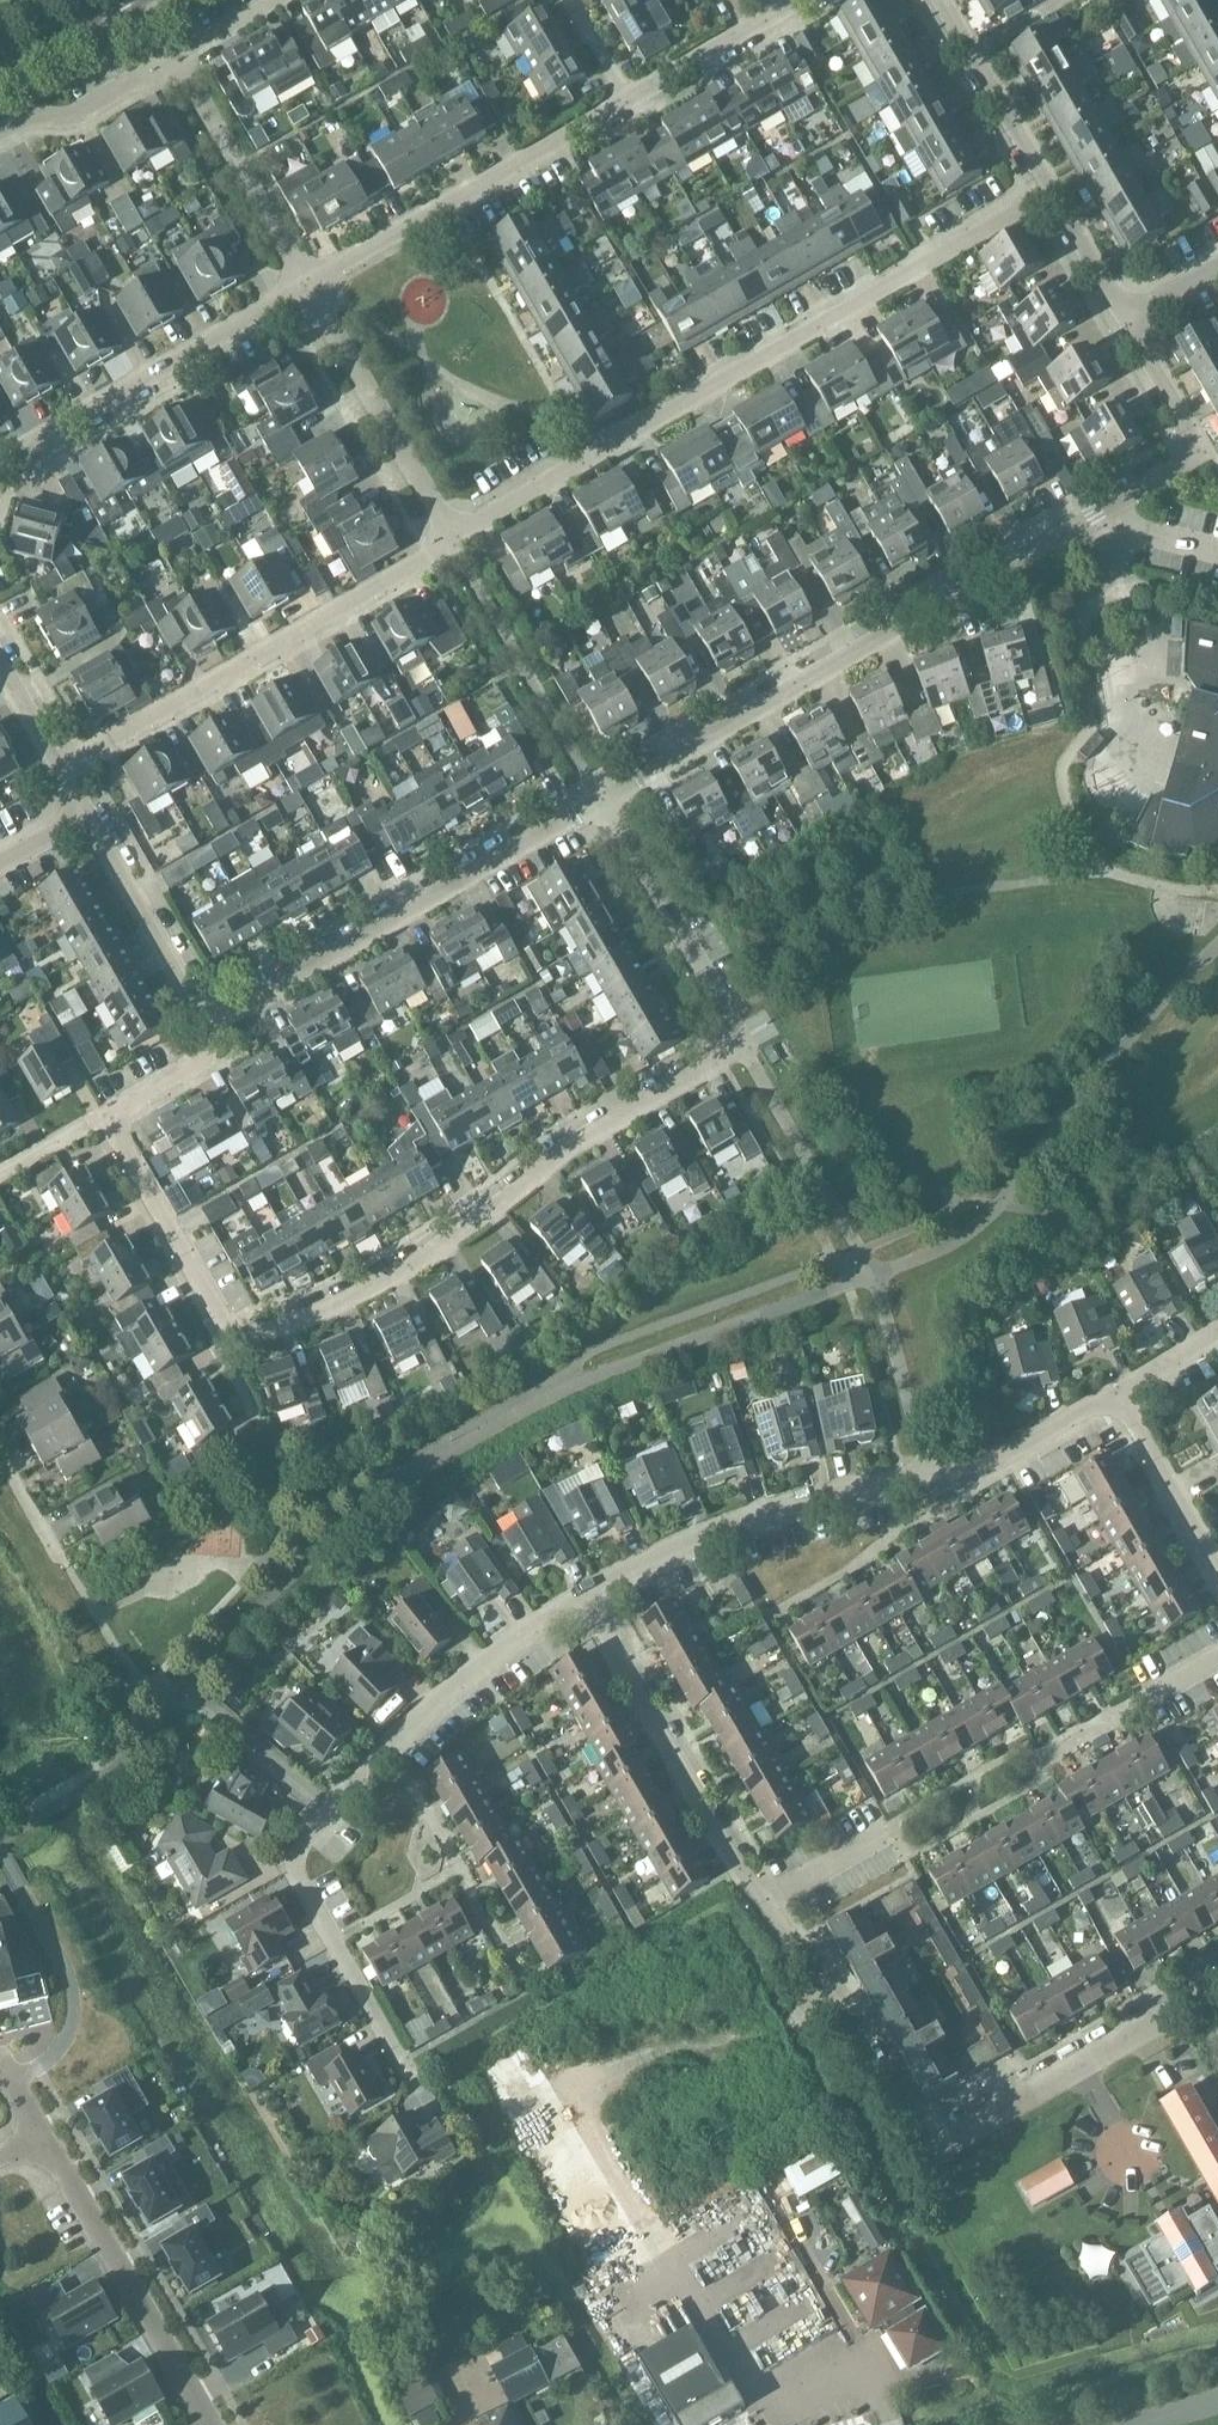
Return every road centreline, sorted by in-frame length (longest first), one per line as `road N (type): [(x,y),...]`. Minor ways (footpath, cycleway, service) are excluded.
road 1 (residential): [(238,1336),(331,1306),(397,1272),(564,1148),(745,1048),(599,801)]
road 2 (residential): [(454,539),(1051,189)]
road 3 (residential): [(761,1905),(917,2146),(931,2147),(1217,1980)]
road 4 (residential): [(404,2066),(304,1891),(296,1857),(397,1735),(451,1685),(581,1594)]
road 5 (residential): [(581,1594),(717,1528),(795,1501),(990,1462),(1119,1389)]
road 6 (residential): [(599,801),(1094,516)]
road 7 (residential): [(61,769),(454,539)]
road 8 (residential): [(599,801),(209,1020)]
road 9 (residential): [(305,286),(628,97)]
road 10 (residential): [(761,1905),(581,1594)]
road 11 (residential): [(0,460),(305,286)]
road 12 (residential): [(213,2424),(42,2135)]
road 13 (residential): [(454,539),(305,286)]
road 14 (residential): [(1094,516),(1187,464),(1191,432),(1128,319)]
road 15 (residential): [(305,286),(176,59)]
road 16 (residential): [(238,1336),(110,1114)]
road 17 (residential): [(209,1020),(84,814)]
road 18 (residential): [(1051,189),(943,0)]
road 19 (residential): [(1217,1563),(1119,1389)]
road 20 (residential): [(628,97),(797,0)]
road 21 (residential): [(0,130),(31,117),(75,116),(176,59)]
road 22 (tertiary): [(0,80),(139,0)]
road 23 (residential): [(1128,319),(1051,189)]
road 24 (residential): [(110,1114),(197,1062),(209,1020)]
road 25 (residential): [(761,1905),(880,1837)]
road 26 (residential): [(1094,516),(1217,551)]
road 27 (residential): [(0,1176),(110,1114)]
road 28 (residential): [(65,1562),(0,1454)]

